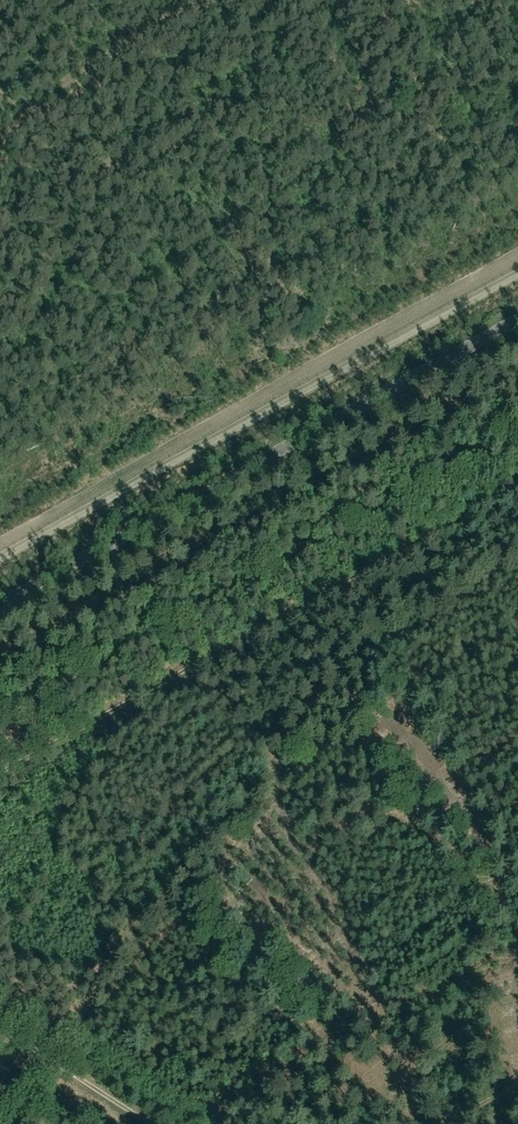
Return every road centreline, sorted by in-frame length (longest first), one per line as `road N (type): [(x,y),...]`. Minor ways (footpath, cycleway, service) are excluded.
road 1 (tertiary): [(0,605),(517,319)]
road 2 (track): [(517,274),(0,559)]
road 3 (track): [(517,485),(0,769)]
road 4 (track): [(0,143),(89,71),(211,0)]
road 5 (track): [(150,1123),(0,1028)]

